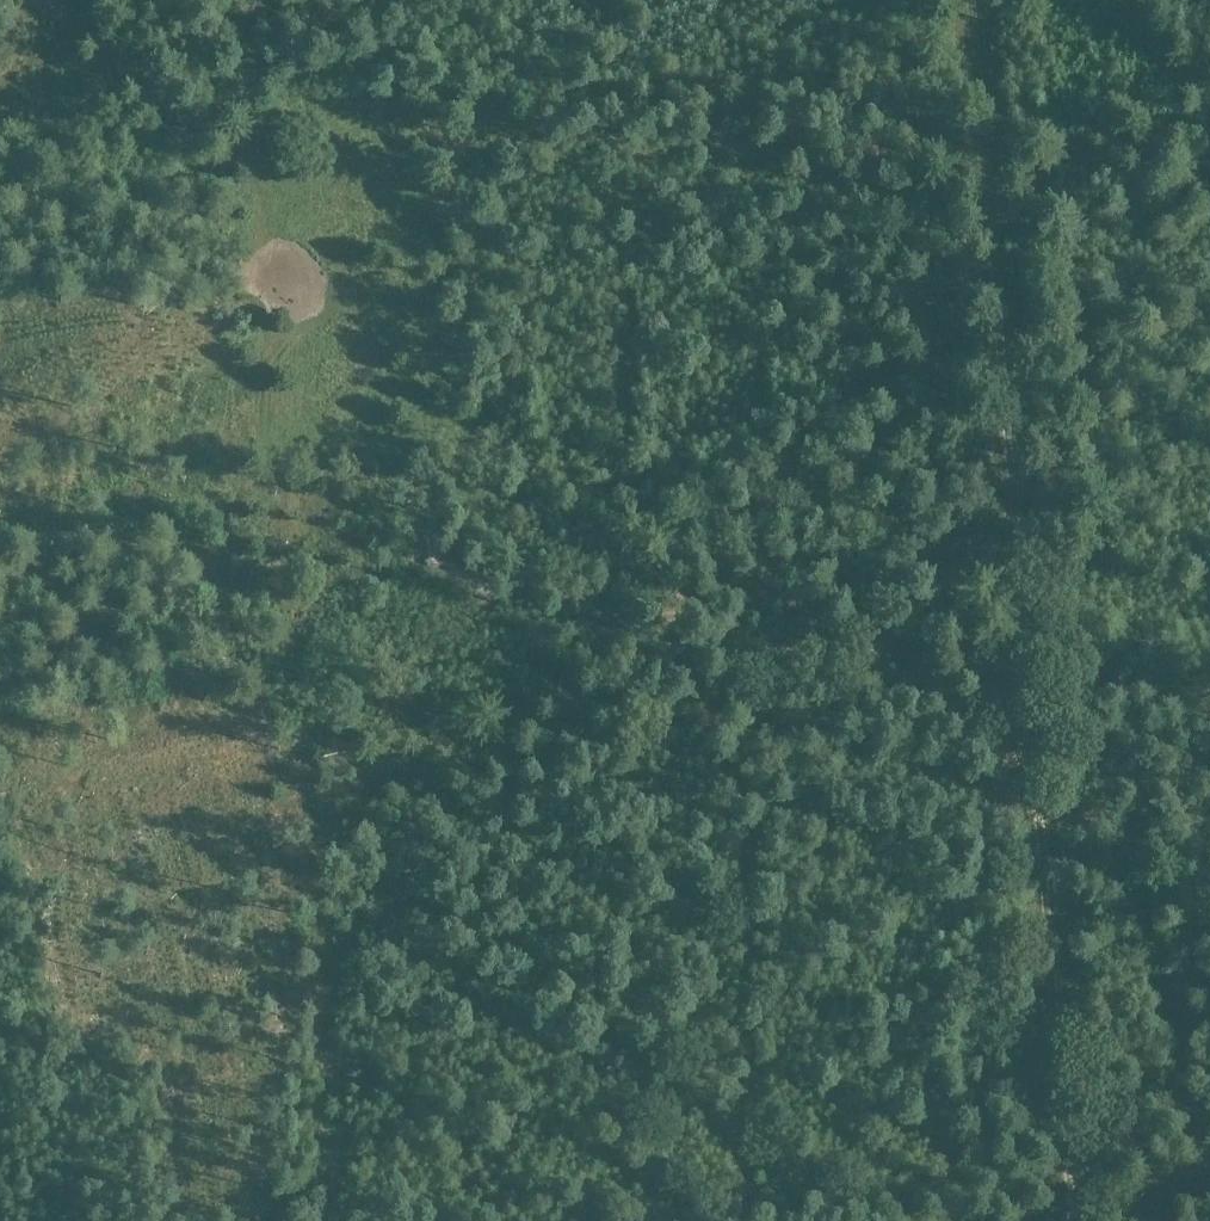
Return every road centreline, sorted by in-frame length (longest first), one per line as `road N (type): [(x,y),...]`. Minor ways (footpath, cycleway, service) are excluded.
road 1 (track): [(967,0),(1063,1220)]

